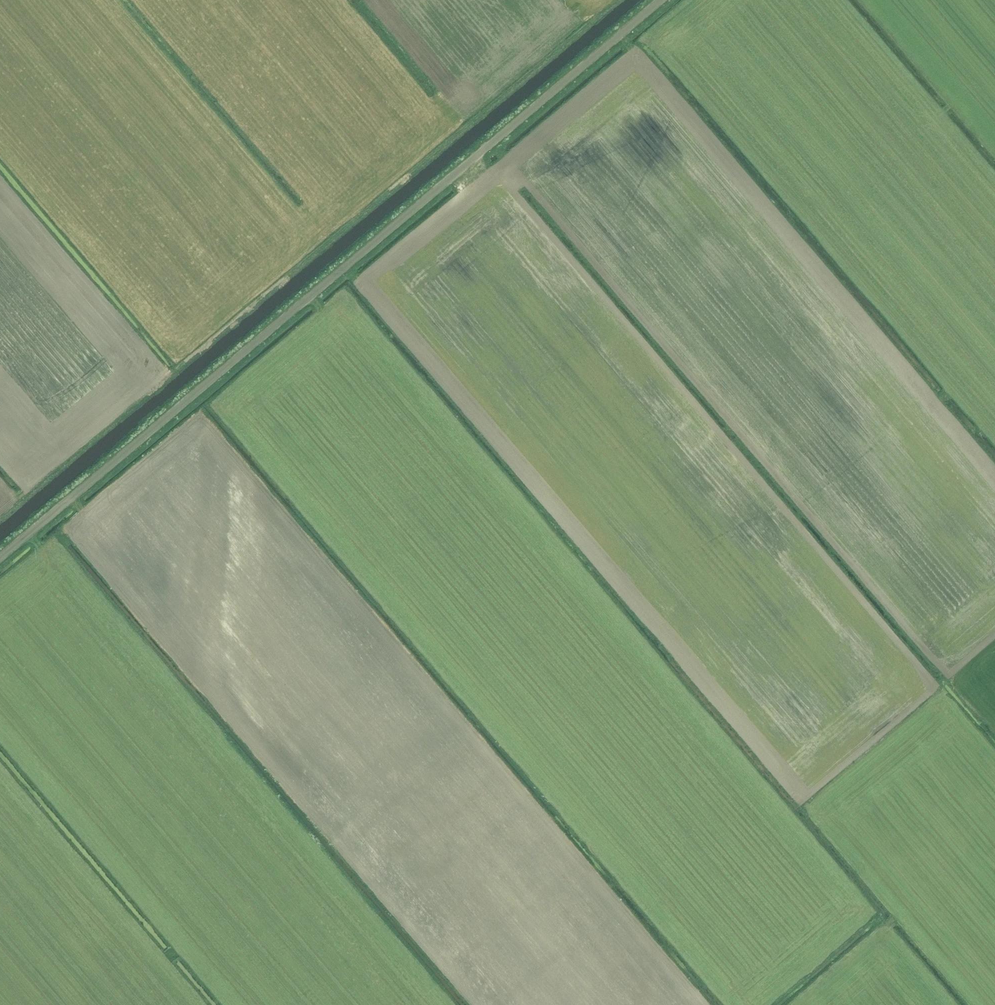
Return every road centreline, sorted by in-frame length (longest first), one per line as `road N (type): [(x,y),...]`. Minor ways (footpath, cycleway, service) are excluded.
road 1 (unclassified): [(0,556),(660,0)]

